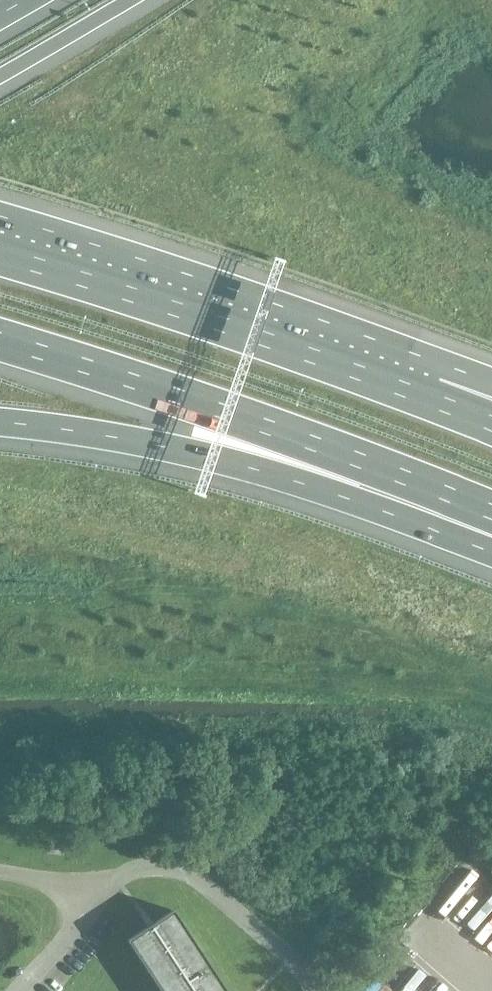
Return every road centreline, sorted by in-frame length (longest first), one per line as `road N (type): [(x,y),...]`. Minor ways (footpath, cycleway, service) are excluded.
road 1 (motorway): [(0,341),(308,441),(491,512)]
road 2 (motorway): [(491,421),(298,350),(0,258)]
road 3 (motorway): [(0,422),(184,451),(491,518)]
road 4 (motorway): [(0,77),(130,0)]

